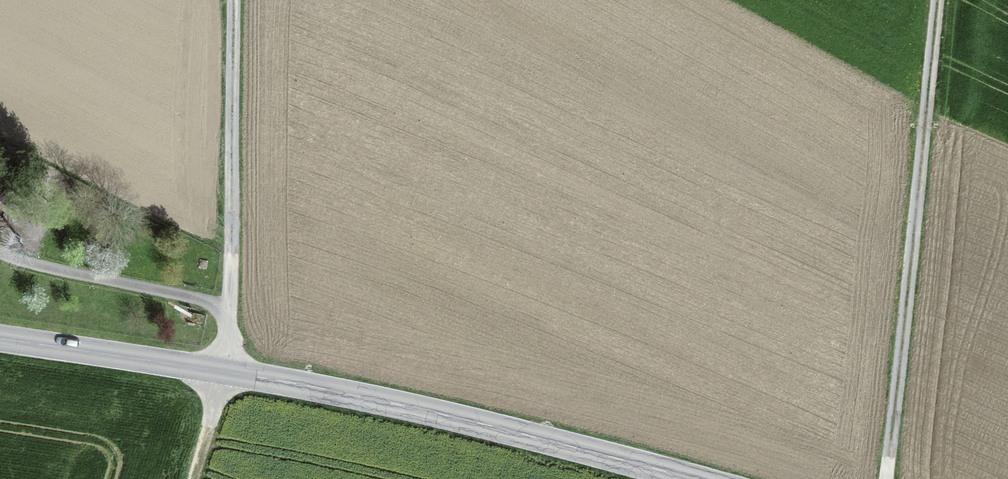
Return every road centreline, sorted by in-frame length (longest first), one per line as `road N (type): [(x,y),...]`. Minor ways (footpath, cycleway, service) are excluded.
road 1 (unclassified): [(678,478),(232,375),(0,341)]
road 2 (track): [(894,478),(943,0)]
road 3 (track): [(232,375),(235,0)]

